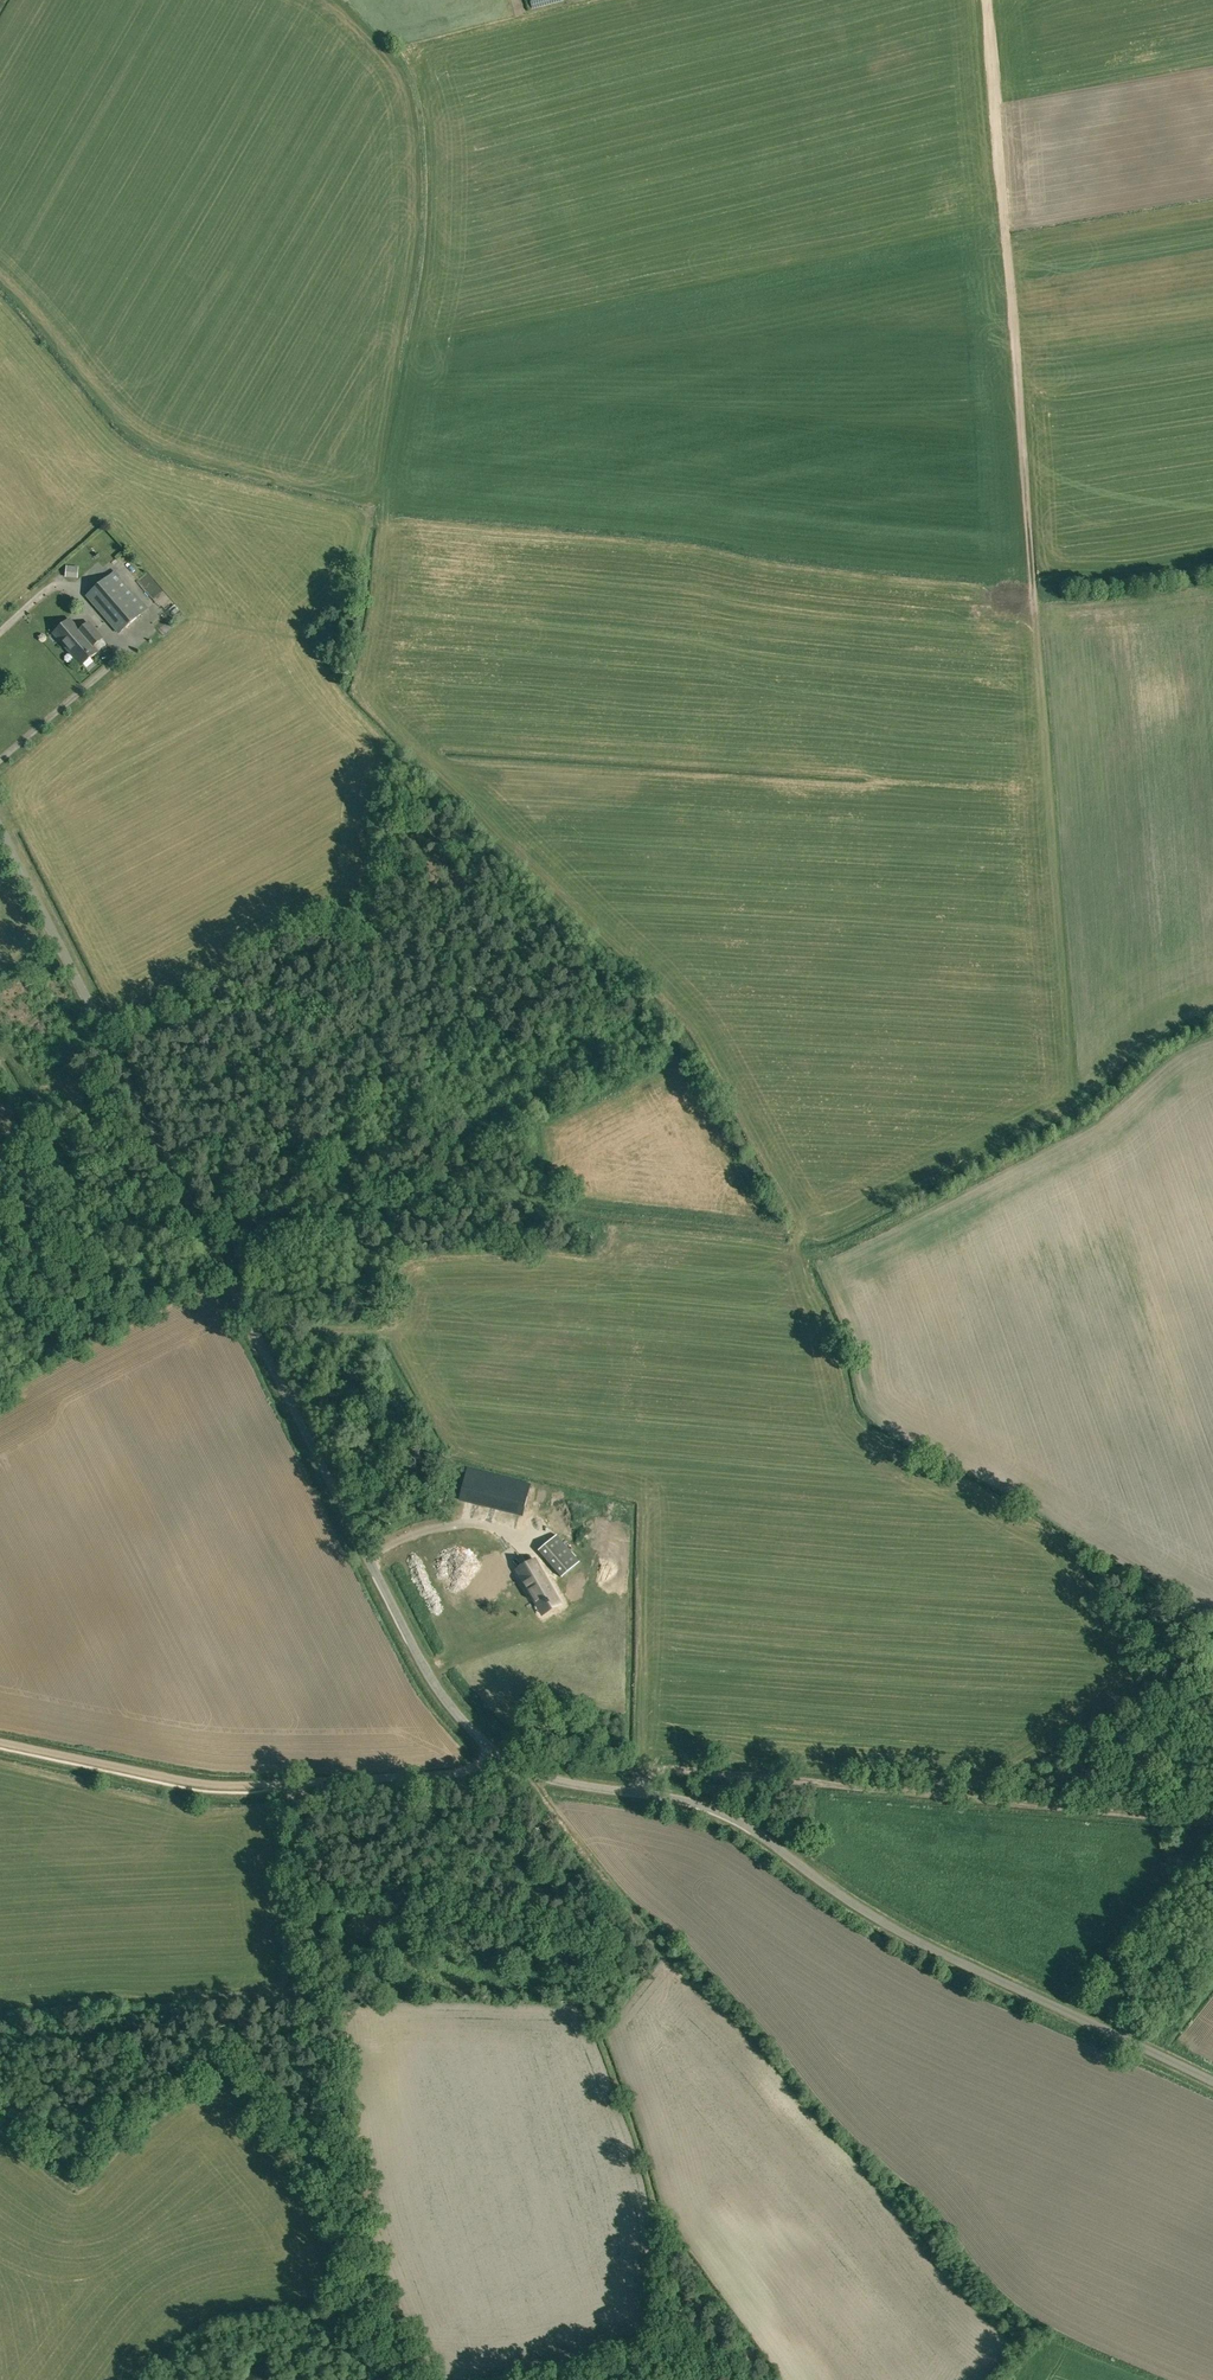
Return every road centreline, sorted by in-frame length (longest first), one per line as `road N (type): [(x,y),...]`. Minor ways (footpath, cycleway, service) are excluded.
road 1 (unclassified): [(496,1754),(425,1665),(0,831)]
road 2 (unclassified): [(496,1754),(459,1773),(292,1784),(358,2239),(413,2369)]
road 3 (unclassified): [(1212,2081),(915,1940),(718,1811),(547,1777),(496,1754)]
road 4 (track): [(1212,1822),(711,1770),(656,1770),(644,1793)]
road 5 (track): [(292,1784),(198,1785),(0,1741)]

